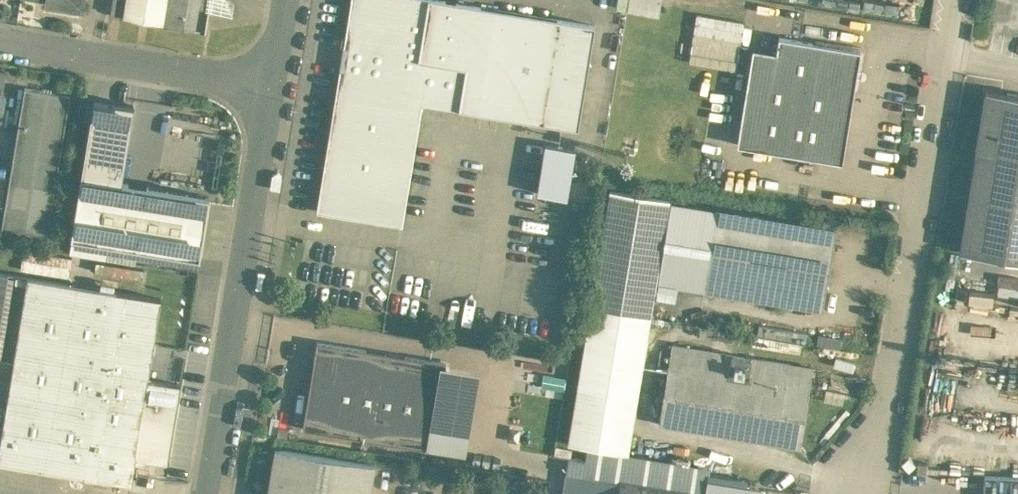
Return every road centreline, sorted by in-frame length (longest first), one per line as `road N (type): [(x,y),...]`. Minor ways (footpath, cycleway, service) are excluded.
road 1 (unclassified): [(873,493),(956,0)]
road 2 (unclassified): [(270,85),(203,493)]
road 3 (unclassified): [(270,85),(0,41)]

